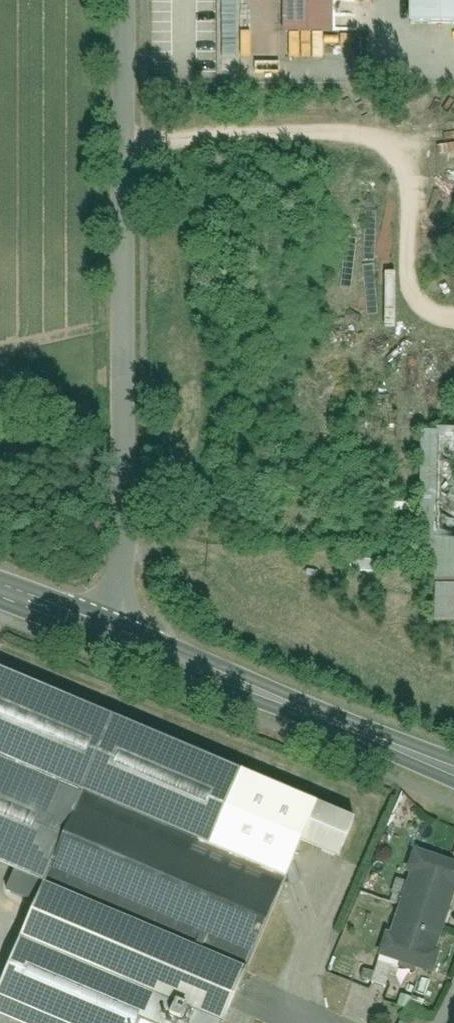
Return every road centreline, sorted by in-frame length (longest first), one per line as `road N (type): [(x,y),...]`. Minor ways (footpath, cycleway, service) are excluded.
road 1 (residential): [(119,0),(119,641)]
road 2 (tertiary): [(453,772),(119,641)]
road 3 (tertiary): [(119,641),(0,597)]

